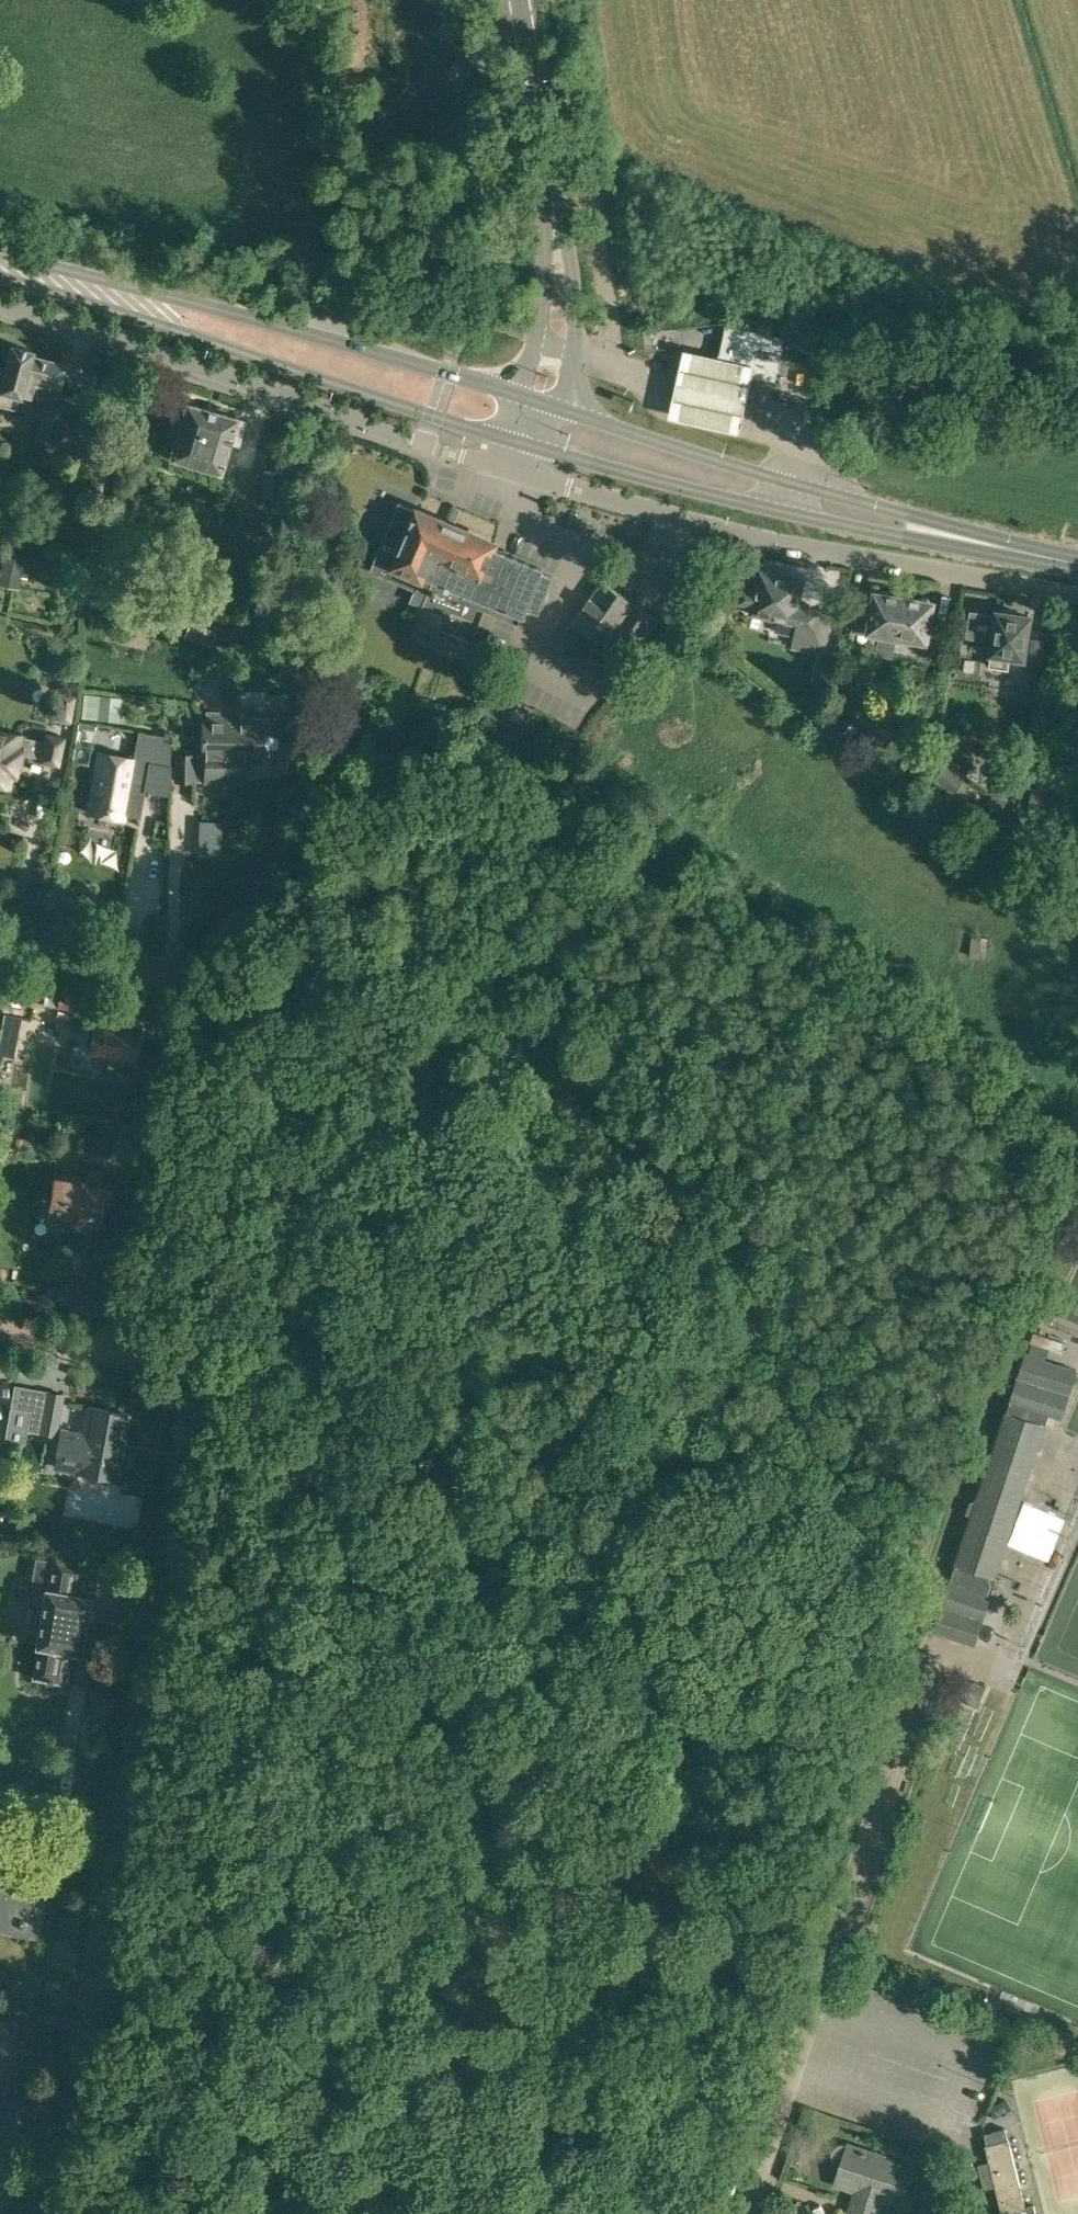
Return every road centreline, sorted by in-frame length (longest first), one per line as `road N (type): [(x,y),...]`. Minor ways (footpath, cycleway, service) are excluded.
road 1 (residential): [(113,1849),(200,1370),(115,1351)]
road 2 (unclassified): [(1077,597),(731,532),(520,472)]
road 3 (unclassified): [(780,2106),(948,1576)]
road 4 (primary): [(0,277),(527,443)]
road 5 (primary): [(527,443),(886,531),(1064,560)]
road 6 (residential): [(520,472),(0,306)]
road 7 (primary): [(516,396),(0,253)]
road 8 (primary): [(1064,560),(558,409)]
road 9 (residential): [(115,1351),(170,1054),(196,979)]
road 10 (residential): [(50,2213),(113,1849)]
road 11 (residential): [(196,979),(290,833),(301,785),(300,668)]
road 12 (tertiary): [(558,409),(574,318),(553,202)]
road 13 (tertiary): [(553,202),(520,0)]
road 14 (residential): [(0,942),(196,979)]
road 15 (tertiary): [(553,202),(534,337),(516,396)]

